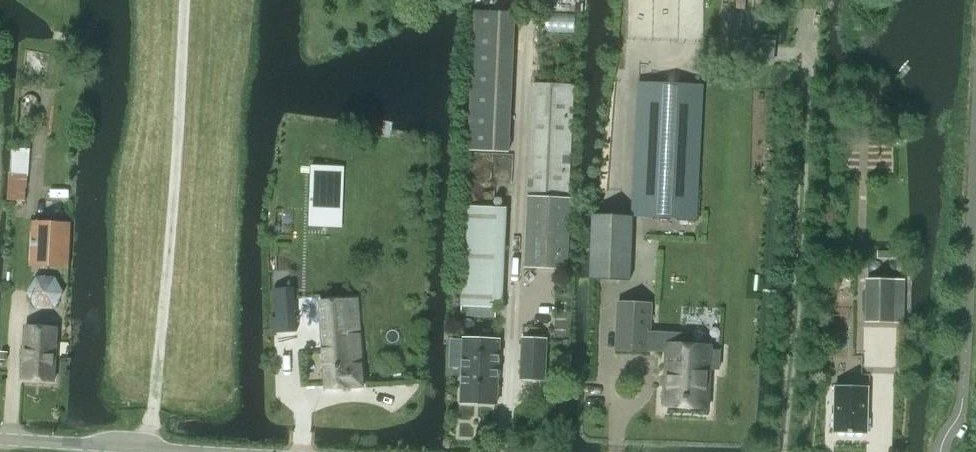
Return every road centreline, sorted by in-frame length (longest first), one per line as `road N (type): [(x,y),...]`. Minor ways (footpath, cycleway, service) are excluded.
road 1 (track): [(780,451),(808,0)]
road 2 (track): [(178,0),(152,449)]
road 3 (unclassified): [(209,451),(0,438)]

